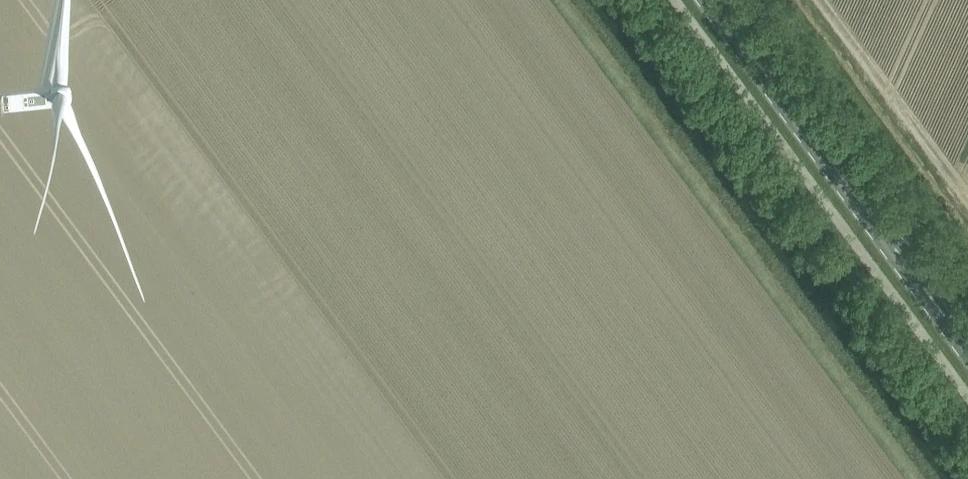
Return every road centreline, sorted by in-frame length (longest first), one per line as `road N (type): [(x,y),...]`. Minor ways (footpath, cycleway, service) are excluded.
road 1 (secondary): [(967,348),(717,0)]

